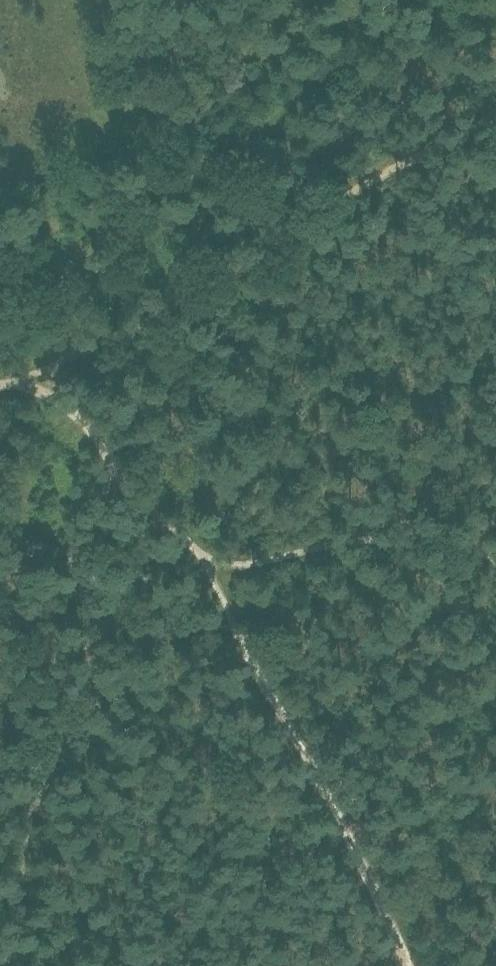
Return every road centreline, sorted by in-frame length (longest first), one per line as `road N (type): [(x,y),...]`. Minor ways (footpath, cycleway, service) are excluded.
road 1 (track): [(125,483),(75,545),(83,665),(76,708),(36,797),(9,965)]
road 2 (track): [(408,0),(328,78),(0,301)]
road 3 (track): [(203,574),(342,818),(410,965)]
road 4 (track): [(203,574),(335,543),(495,526)]
road 5 (track): [(21,375),(79,422),(125,483),(181,534),(203,574)]

